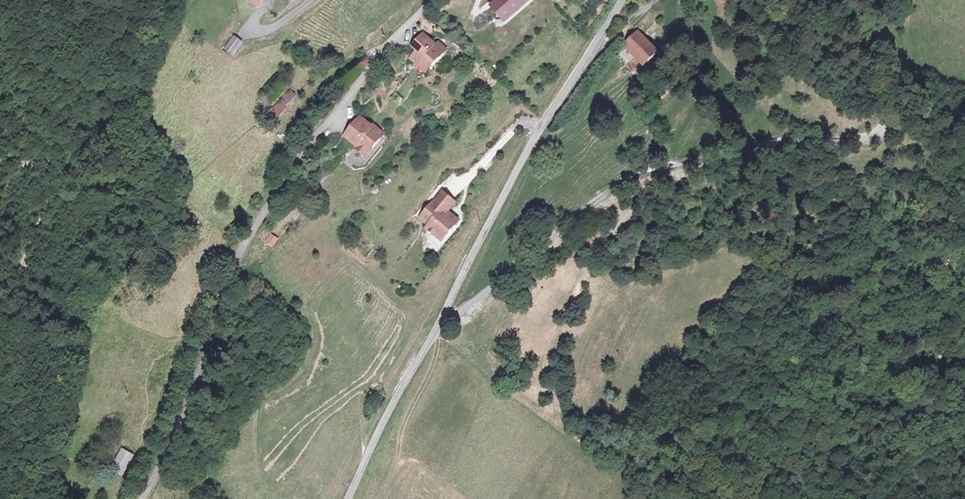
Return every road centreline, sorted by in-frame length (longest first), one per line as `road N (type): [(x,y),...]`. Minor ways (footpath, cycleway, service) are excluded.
road 1 (track): [(888,0),(882,87),(895,115),(885,131),(834,145),(798,139),(628,184),(439,327)]
road 2 (residential): [(619,0),(513,179),(347,498)]
road 3 (track): [(577,441),(563,386),(579,292),(597,254),(666,168)]
road 4 (residential): [(335,111),(436,0)]

